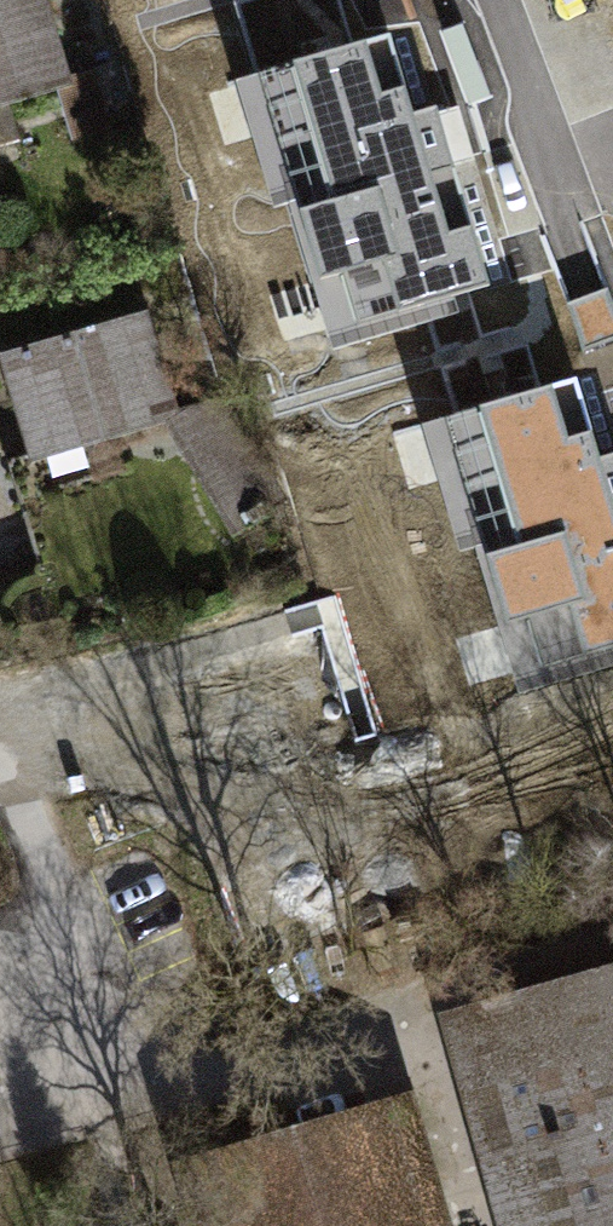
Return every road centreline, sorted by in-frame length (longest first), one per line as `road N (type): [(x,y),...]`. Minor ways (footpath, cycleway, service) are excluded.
road 1 (residential): [(551,210),(480,0)]

